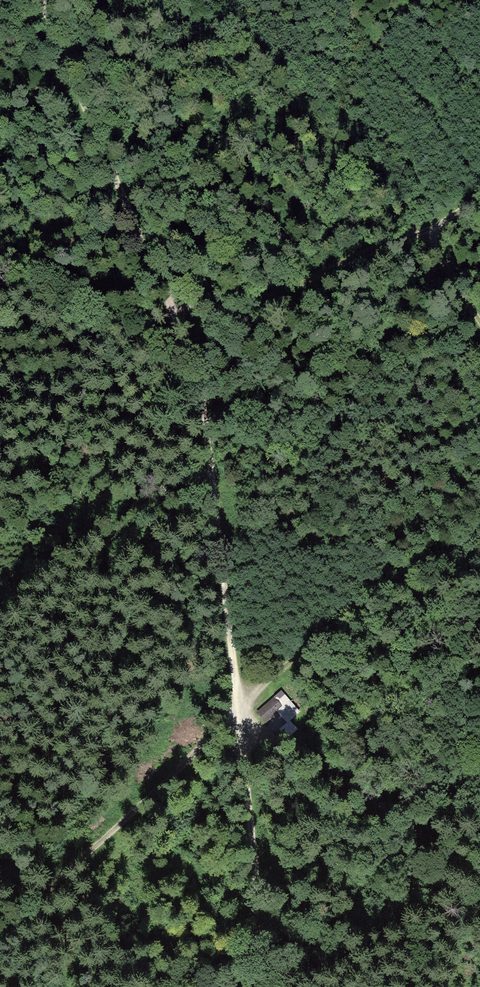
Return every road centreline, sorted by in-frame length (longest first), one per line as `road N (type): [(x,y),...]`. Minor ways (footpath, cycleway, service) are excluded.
road 1 (track): [(479,195),(422,233),(260,297),(167,293),(200,378),(270,986)]
road 2 (track): [(479,525),(325,636),(240,714),(479,869)]
road 3 (track): [(0,934),(240,714)]
road 4 (track): [(167,293),(94,126),(50,0)]

